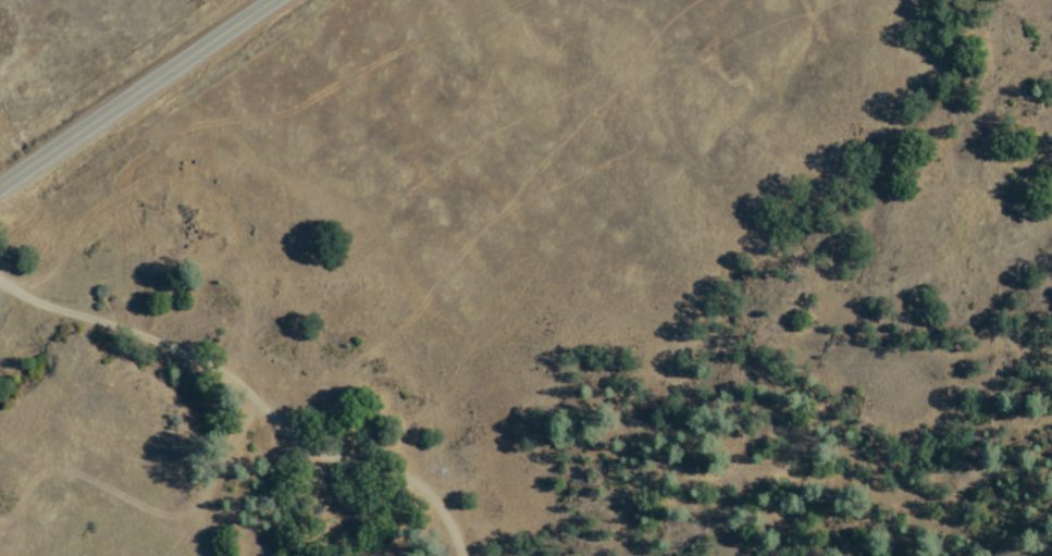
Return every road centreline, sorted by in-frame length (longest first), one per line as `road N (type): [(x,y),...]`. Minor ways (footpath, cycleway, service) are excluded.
road 1 (track): [(0,283),(227,380),(283,428),(392,487),(423,522),(439,555)]
road 2 (tertiary): [(0,183),(260,0)]

